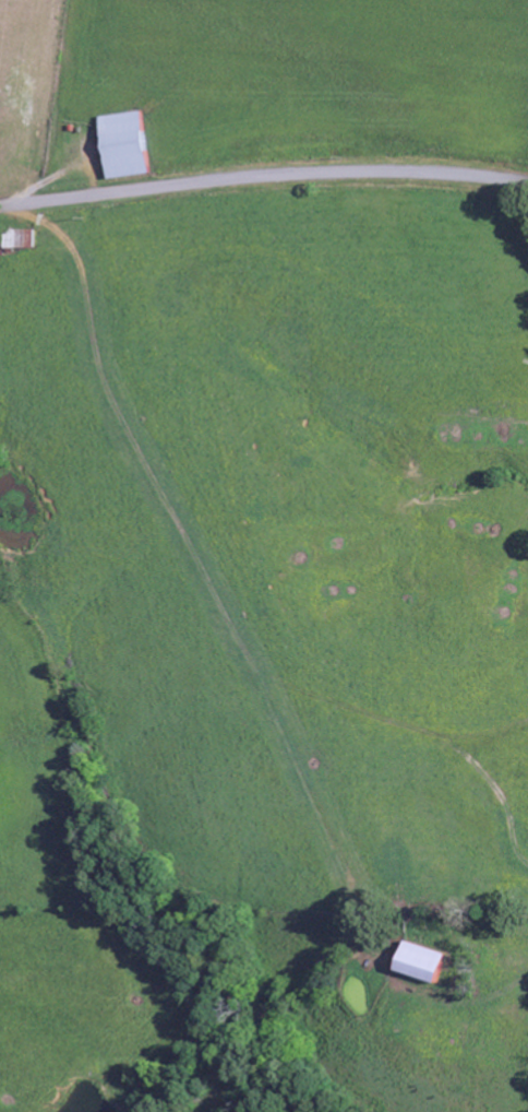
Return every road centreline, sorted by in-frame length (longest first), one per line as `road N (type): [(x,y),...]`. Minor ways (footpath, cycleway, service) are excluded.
road 1 (residential): [(527,181),(329,170),(0,204)]

